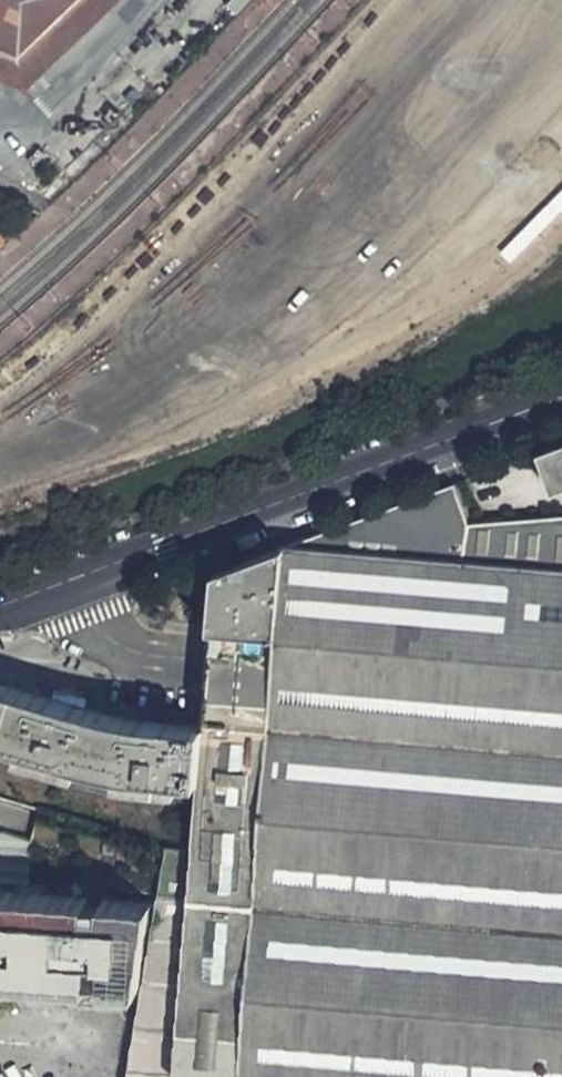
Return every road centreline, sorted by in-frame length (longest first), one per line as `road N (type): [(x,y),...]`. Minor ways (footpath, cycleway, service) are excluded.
road 1 (tertiary): [(0,607),(561,401)]

